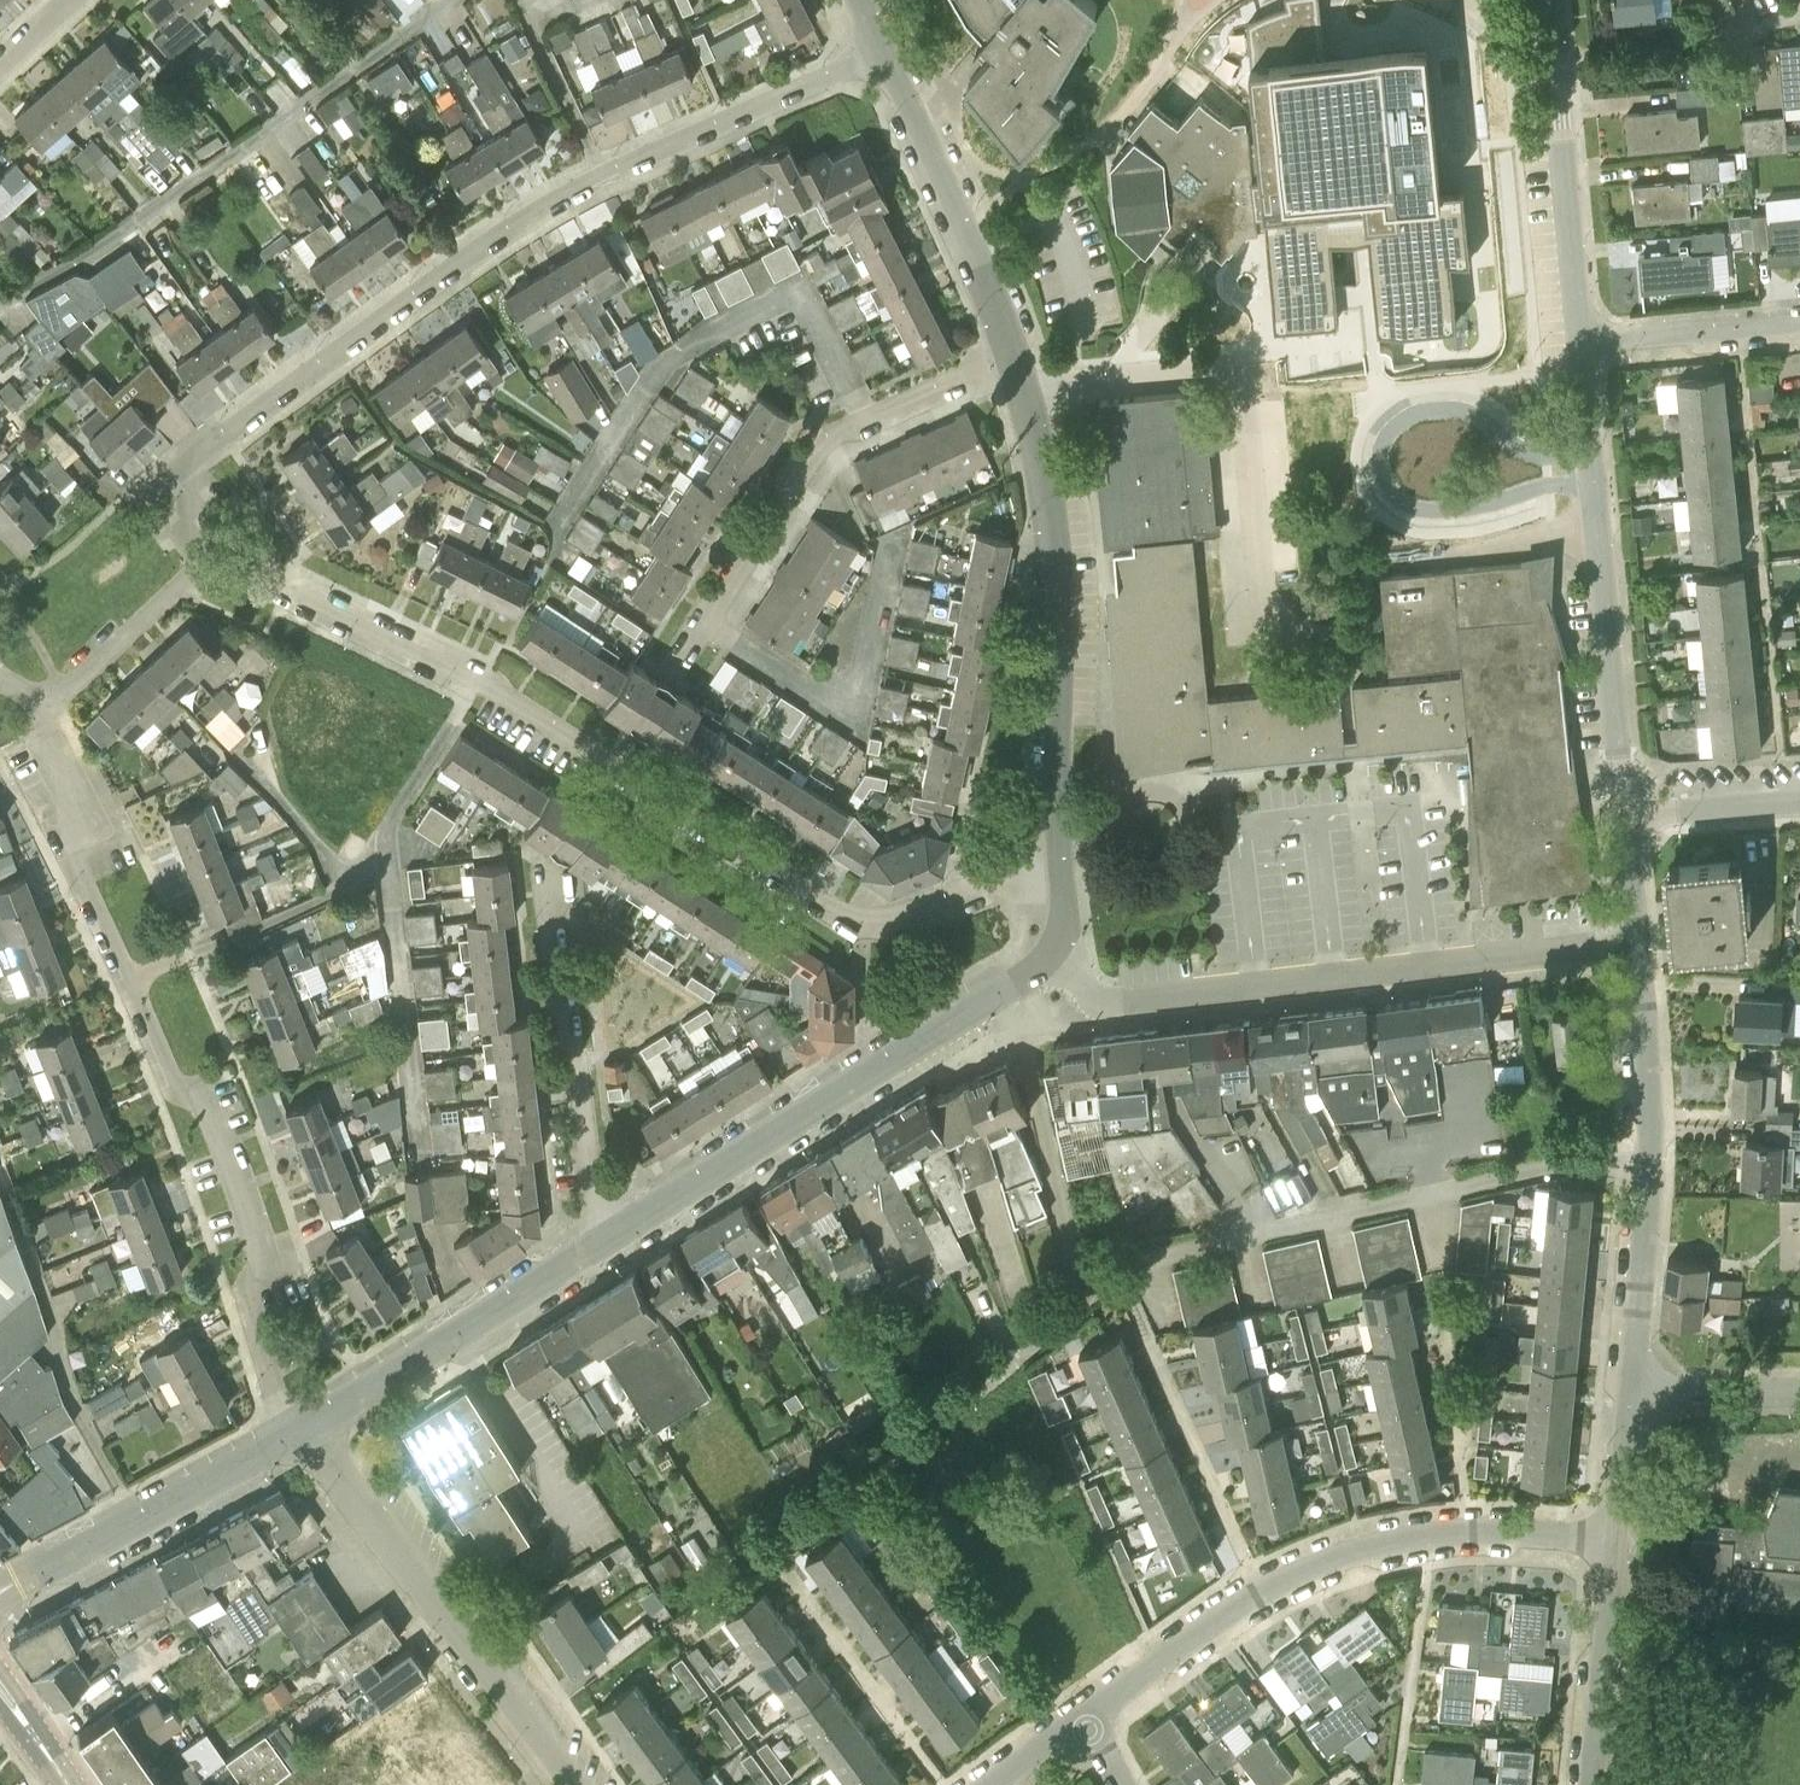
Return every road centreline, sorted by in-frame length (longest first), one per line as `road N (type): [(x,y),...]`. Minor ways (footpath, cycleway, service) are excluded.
road 1 (residential): [(202,565),(191,482),(202,452),(228,428),(471,254),(603,173),(883,49)]
road 2 (residential): [(301,1427),(272,1394),(246,1297),(267,1260),(209,1101),(169,1084),(71,856),(66,746),(44,698)]
road 3 (residential): [(1049,959),(1091,994),(1124,1000),(1641,941)]
road 4 (residential): [(613,763),(829,440),(865,414),(1011,348)]
road 5 (residential): [(1090,1718),(1267,1586),(1366,1546),(1466,1528),(1619,1538)]
road 6 (residential): [(601,1249),(1049,959)]
road 7 (residential): [(601,1249),(578,1065),(556,1008),(541,880),(613,763)]
road 8 (residential): [(1061,857),(903,917),(860,919),(613,763)]
road 9 (residential): [(1061,857),(1056,594),(1023,387)]
road 10 (residential): [(613,763),(477,680),(270,579),(202,565)]
road 11 (residential): [(1631,1390),(1651,1163),(1641,941)]
road 12 (residential): [(573,1784),(301,1427)]
road 13 (residential): [(301,1427),(601,1249)]
road 14 (residential): [(0,1592),(301,1427)]
road 15 (residential): [(1342,634),(1297,631),(1262,603),(1241,367)]
road 16 (residential): [(1011,348),(883,49)]
road 17 (residential): [(1628,815),(1597,532)]
road 18 (residential): [(1580,340),(1558,85)]
road 19 (residential): [(1595,1784),(1619,1538)]
road 20 (residential): [(1377,558),(1597,532)]
road 21 (residential): [(1580,340),(1799,320)]
road 22 (residential): [(1023,387),(1241,367)]
road 23 (residential): [(1558,85),(1683,74),(1752,27)]
road 24 (residential): [(44,698),(71,685),(202,565)]
road 25 (residential): [(1597,532),(1580,340)]
road 26 (residential): [(1799,800),(1628,815)]
road 27 (unclassified): [(1631,1390),(1799,1390)]
road 28 (residential): [(1619,1538),(1631,1390)]
road 29 (residential): [(1641,941),(1628,815)]

